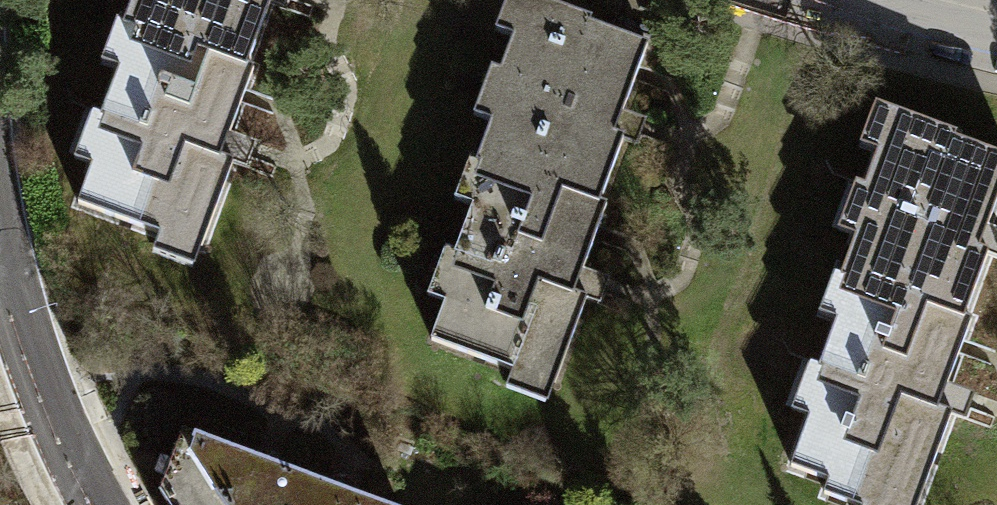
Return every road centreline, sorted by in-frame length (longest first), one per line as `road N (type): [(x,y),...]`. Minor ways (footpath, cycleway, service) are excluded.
road 1 (residential): [(99,504),(56,418),(0,253)]
road 2 (residential): [(851,0),(996,35)]

